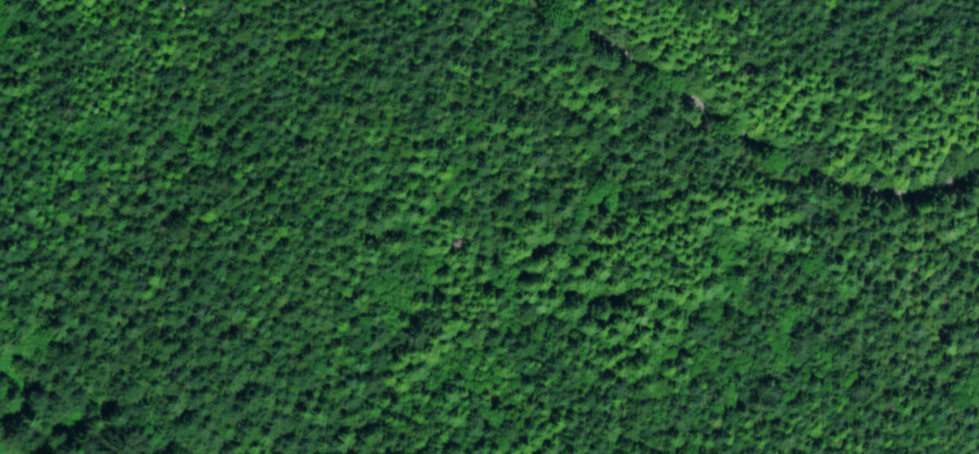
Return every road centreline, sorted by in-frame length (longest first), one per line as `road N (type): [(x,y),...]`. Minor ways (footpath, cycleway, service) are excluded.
road 1 (residential): [(534,0),(810,183),(870,202),(922,205),(978,185)]

